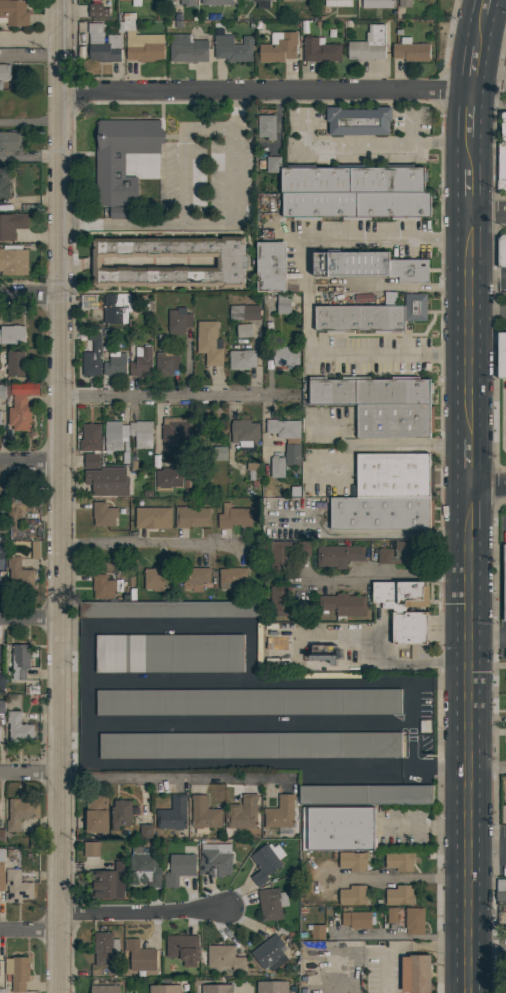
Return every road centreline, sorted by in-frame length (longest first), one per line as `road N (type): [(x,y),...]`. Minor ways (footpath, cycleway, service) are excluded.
road 1 (secondary): [(484,0),(470,88),(471,992)]
road 2 (tertiary): [(58,0),(57,992)]
road 3 (residential): [(57,86),(470,88)]
road 4 (residential): [(57,400),(295,395)]
road 5 (residential): [(227,907),(57,913)]

